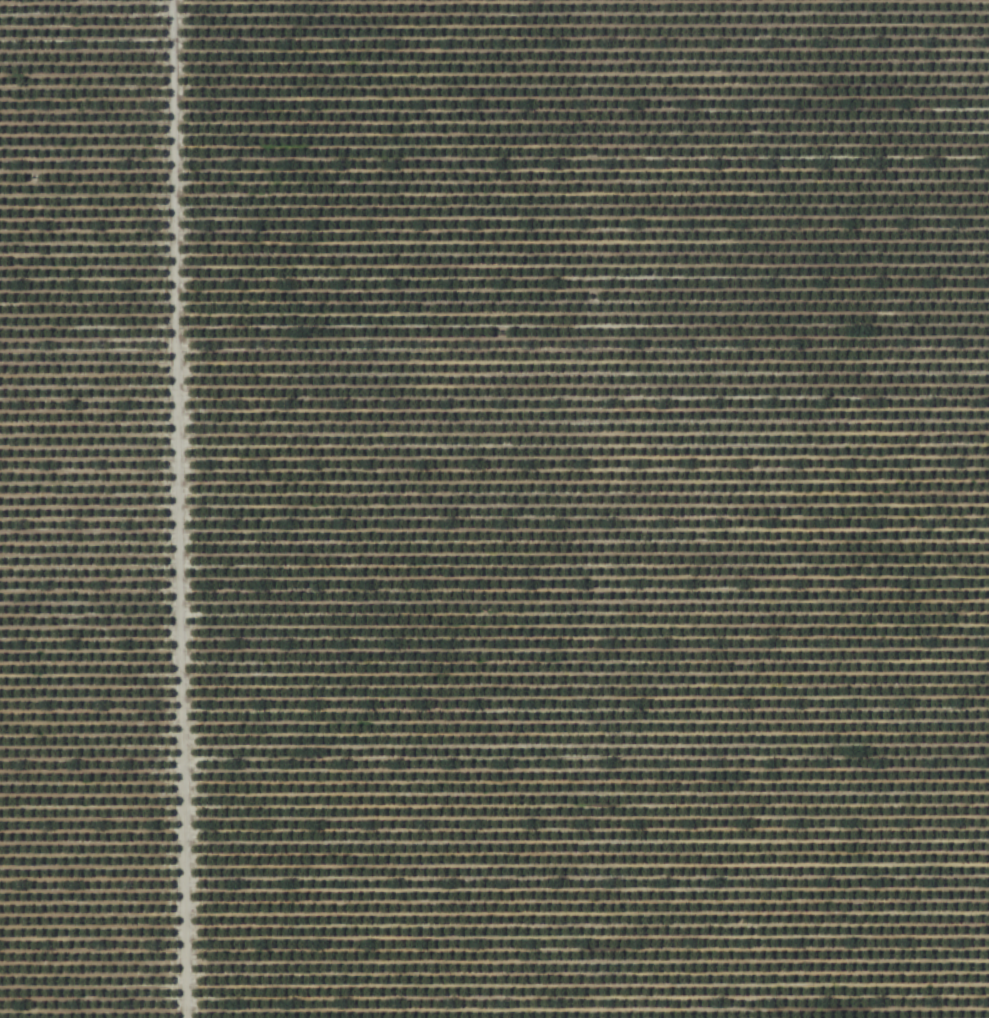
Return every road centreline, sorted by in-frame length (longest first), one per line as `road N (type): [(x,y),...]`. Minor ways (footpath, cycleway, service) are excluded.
road 1 (track): [(169,0),(180,1017)]

